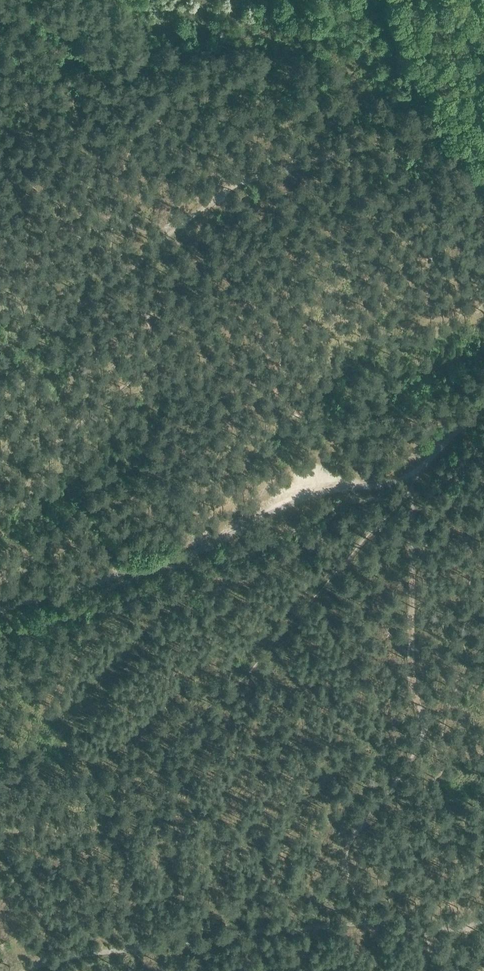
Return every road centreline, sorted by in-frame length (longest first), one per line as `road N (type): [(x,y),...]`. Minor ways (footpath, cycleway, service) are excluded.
road 1 (track): [(0,349),(114,286),(137,248),(206,203),(339,154),(483,133)]
road 2 (track): [(475,923),(257,928),(35,970)]

